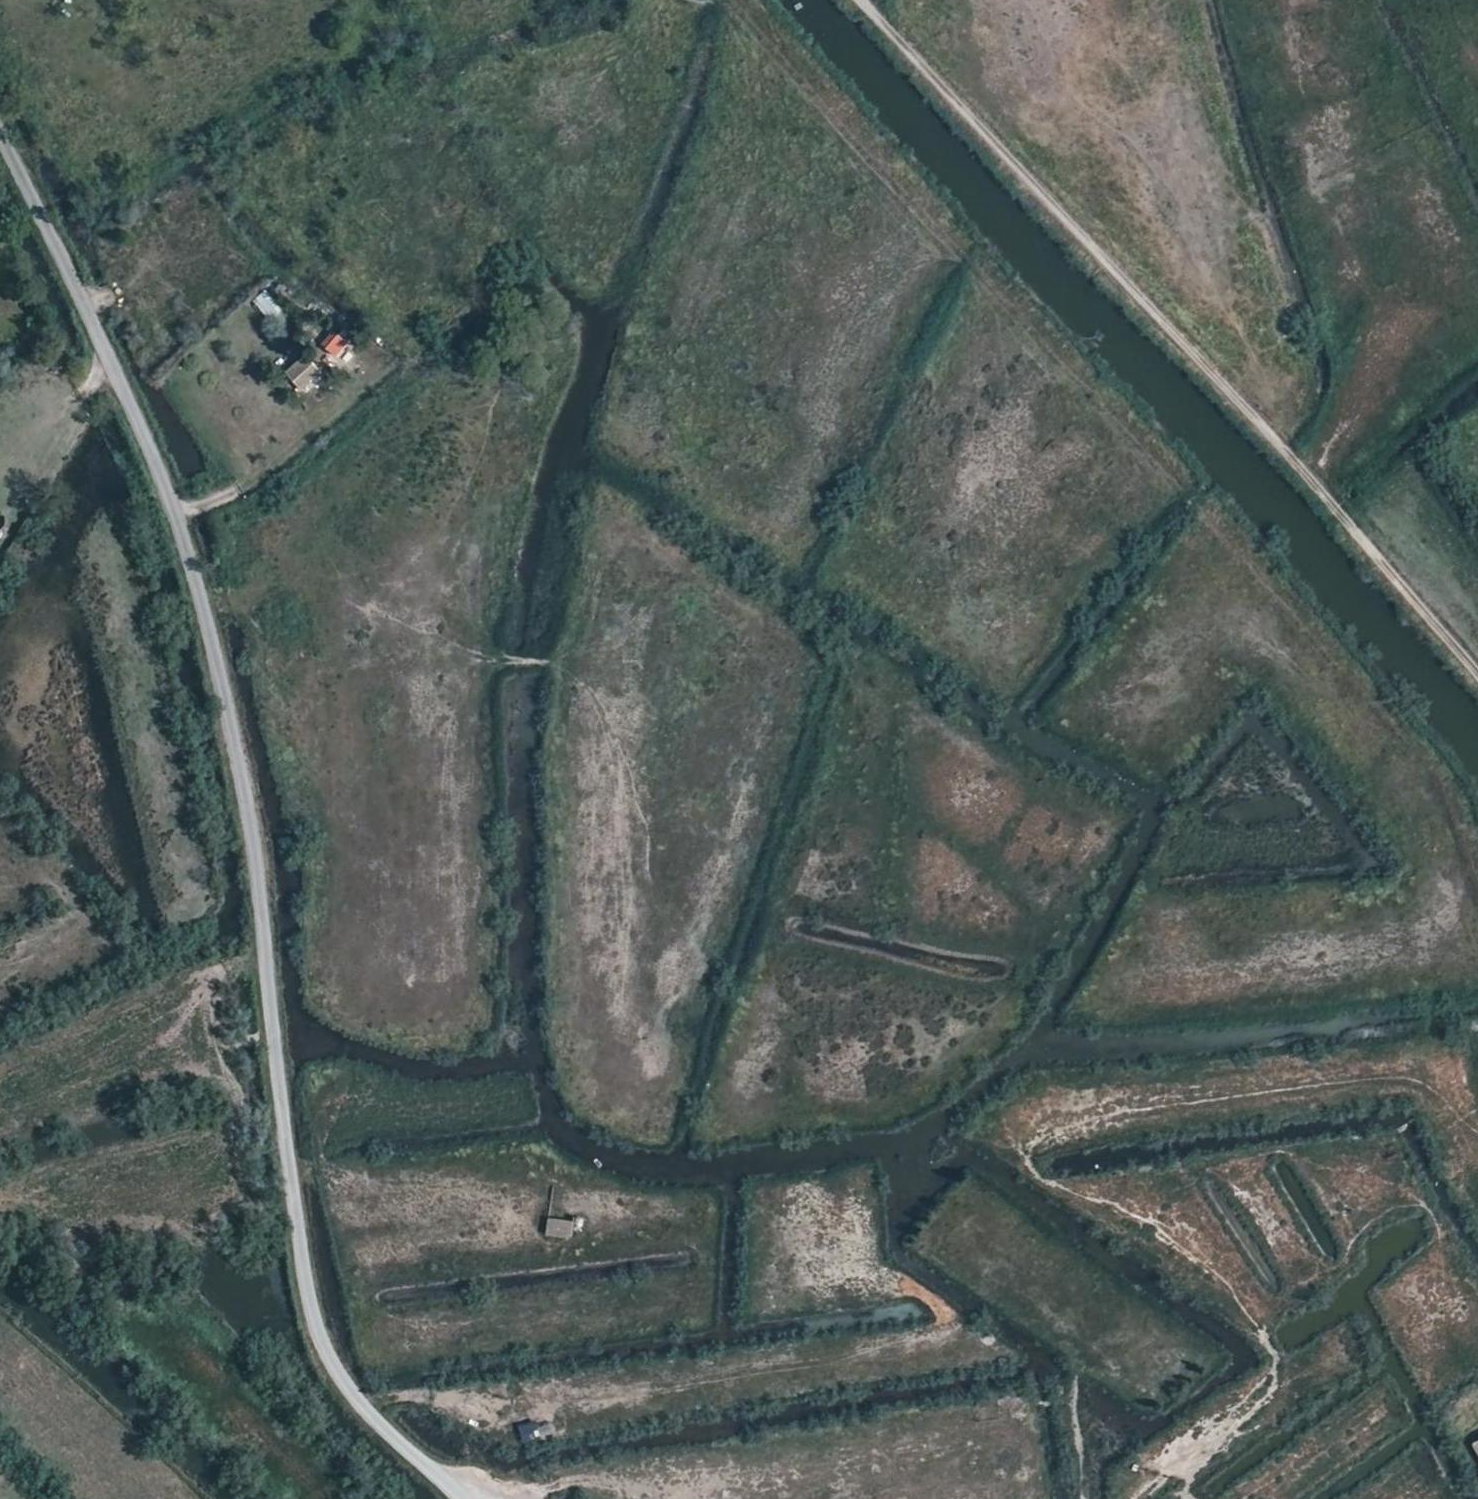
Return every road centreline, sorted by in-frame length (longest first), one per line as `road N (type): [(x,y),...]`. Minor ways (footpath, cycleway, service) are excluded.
road 1 (unclassified): [(459,1498),(333,1371),(310,1306),(261,898),(207,624),(155,463),(0,142)]
road 2 (track): [(856,0),(1307,482),(1477,679)]

